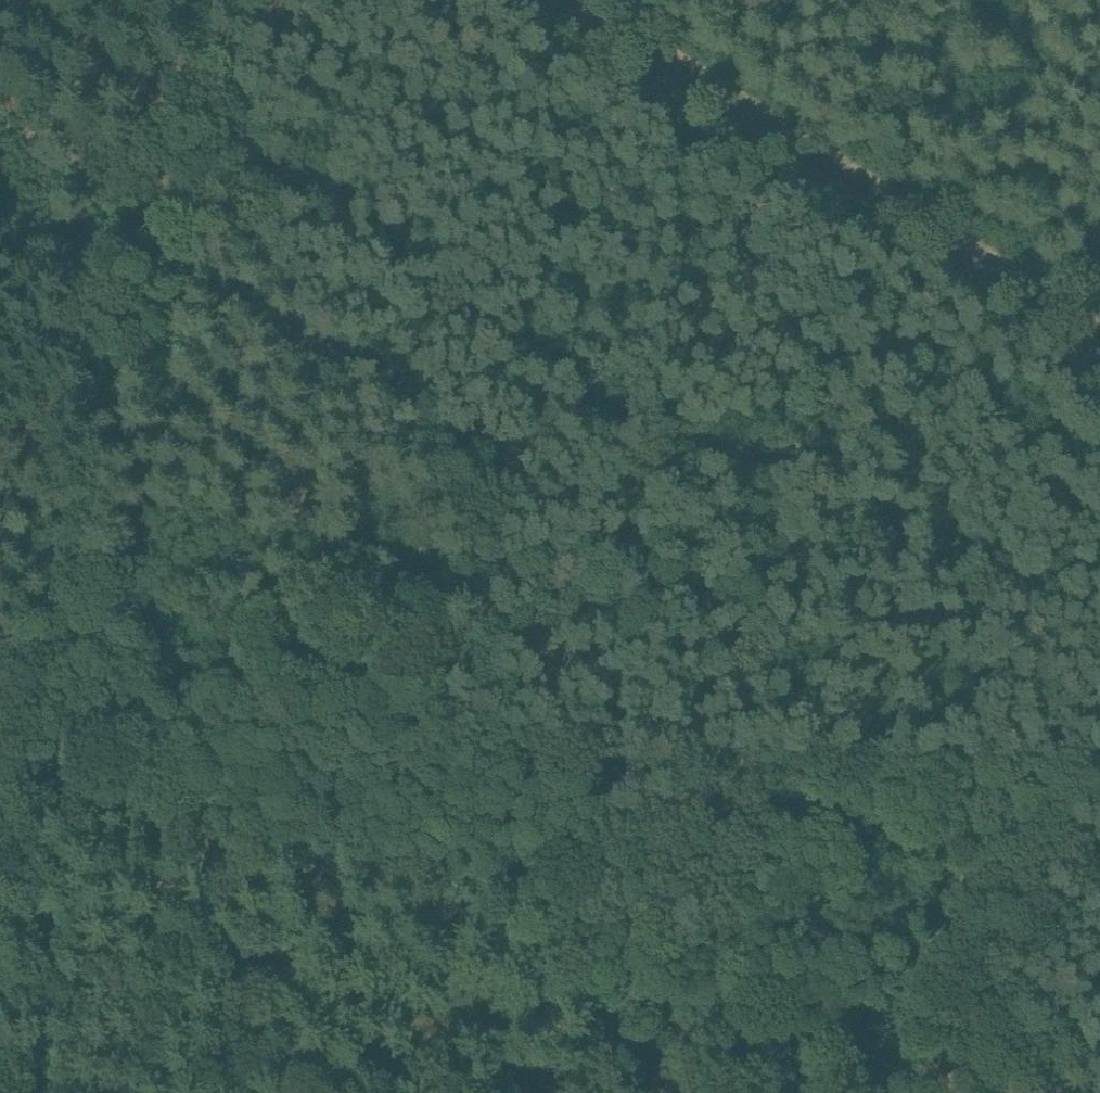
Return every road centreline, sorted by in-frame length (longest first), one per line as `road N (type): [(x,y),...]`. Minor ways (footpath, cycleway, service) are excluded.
road 1 (track): [(0,736),(219,0)]
road 2 (unclassified): [(568,0),(1099,340)]

